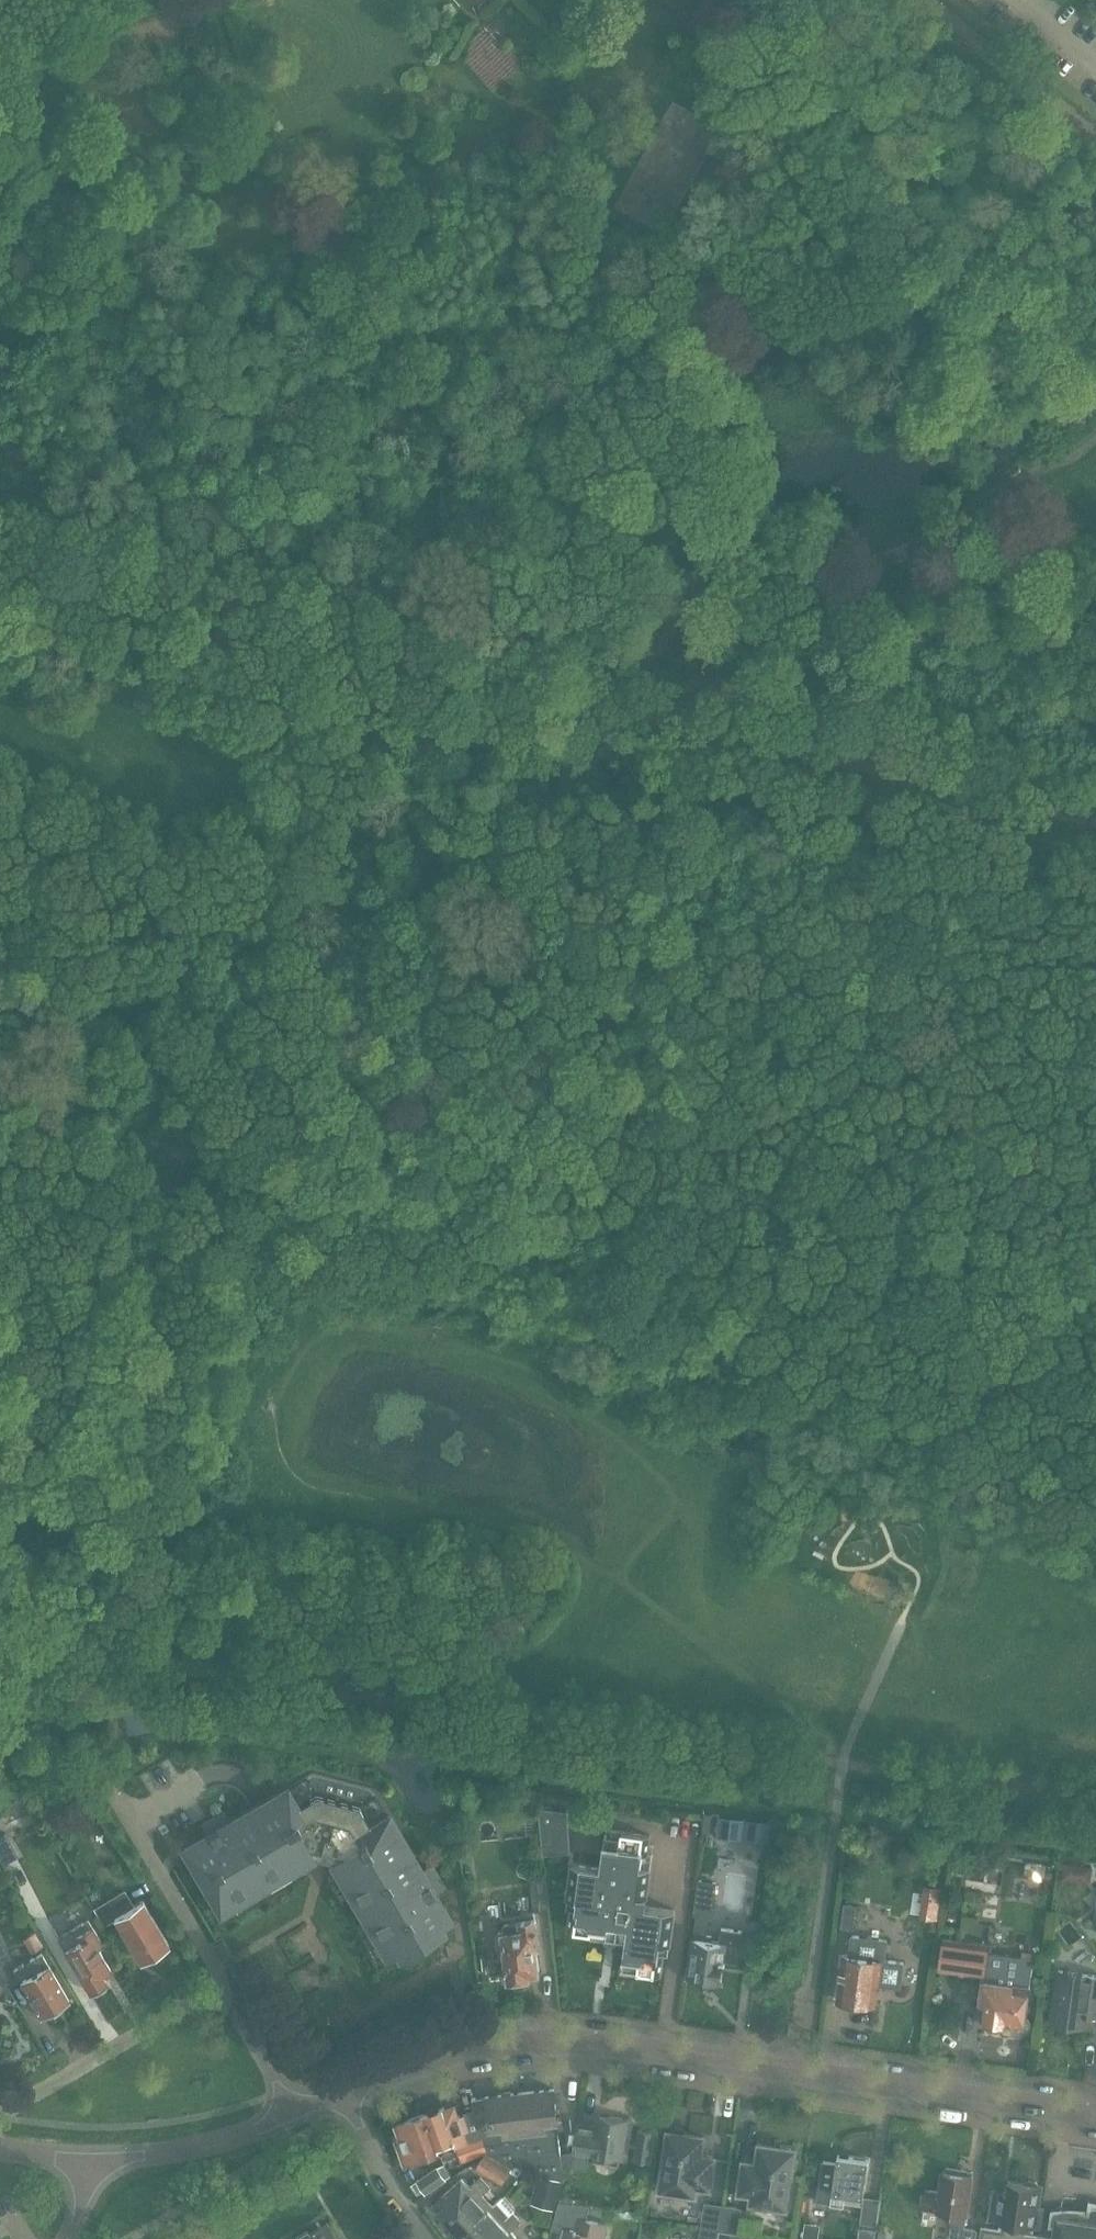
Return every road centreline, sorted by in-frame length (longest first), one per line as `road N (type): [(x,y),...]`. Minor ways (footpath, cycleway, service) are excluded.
road 1 (track): [(0,1131),(76,1134),(181,1155),(266,1121),(404,1085),(513,1074),(643,1094),(700,1115),(769,1151),(910,1251),(1059,1295),(1095,1294)]
road 2 (track): [(0,565),(629,714),(719,746),(1095,837)]
road 3 (track): [(75,1762),(79,1666),(1095,1795)]
road 4 (unclassified): [(348,2097),(454,2056),(625,2058),(1095,2122)]
road 5 (residential): [(0,2123),(228,1993)]
road 6 (unclassified): [(1095,138),(925,0)]
road 7 (residential): [(228,1993),(108,1815)]
road 8 (unclassified): [(97,2164),(294,2119)]
road 9 (residential): [(426,2238),(373,2166),(348,2097)]
road 10 (residential): [(294,2119),(228,1993)]
road 11 (track): [(0,1769),(79,1666)]

